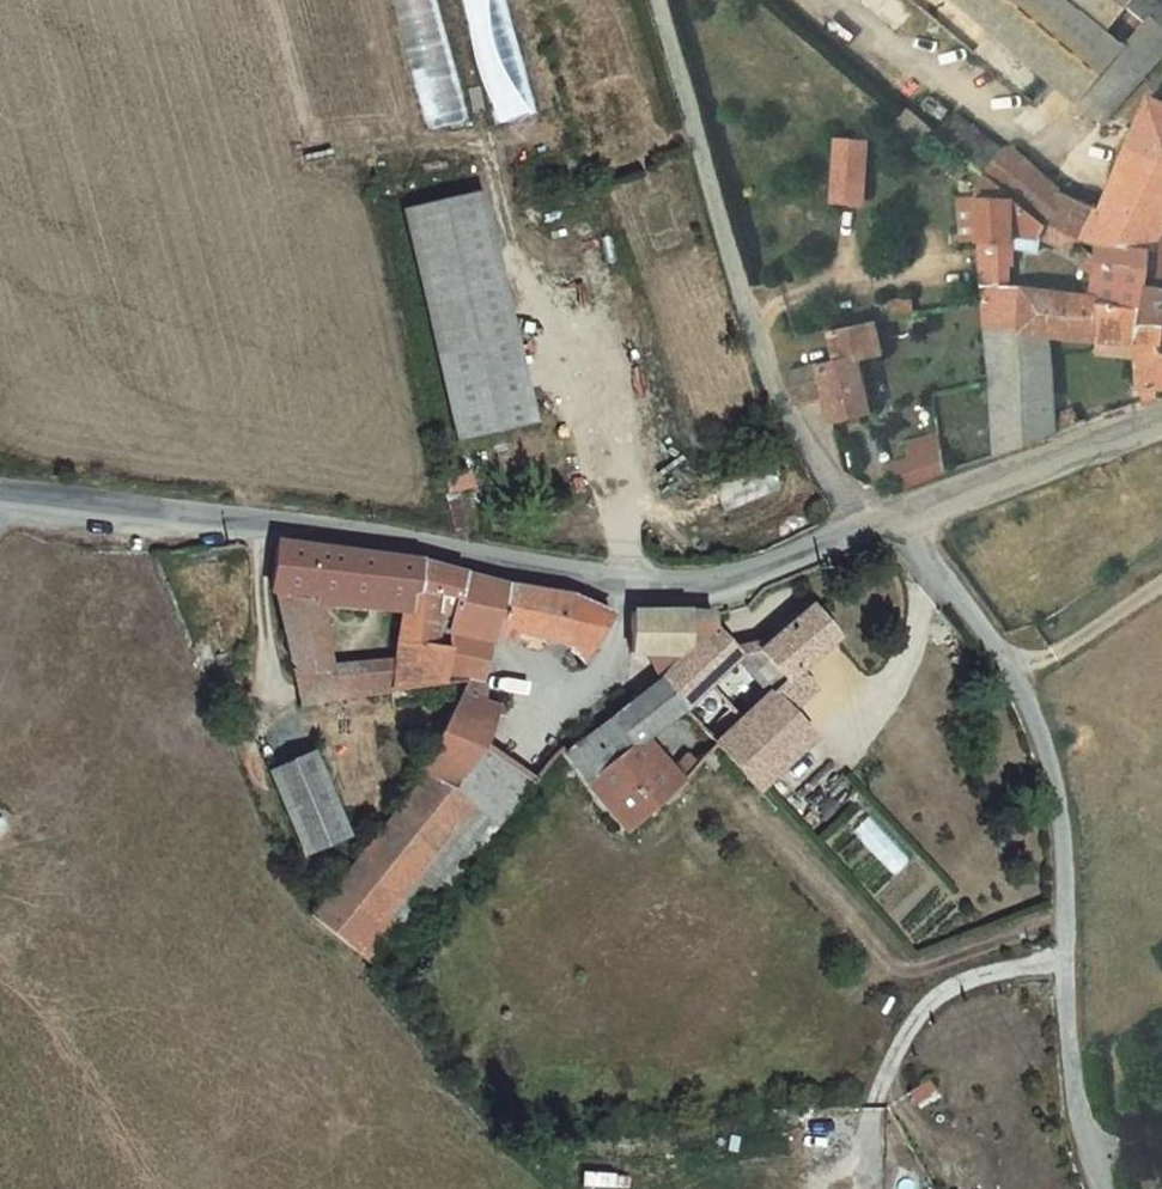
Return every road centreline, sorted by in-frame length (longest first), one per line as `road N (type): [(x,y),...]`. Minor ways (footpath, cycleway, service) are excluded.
road 1 (unclassified): [(0,490),(419,546),(620,584),(728,583),(858,533)]
road 2 (unclassified): [(897,517),(1009,666),(1055,783),(1076,1108),(1100,1188)]
road 3 (residential): [(858,533),(779,412),(729,284),(654,0)]
road 4 (unclassified): [(897,517),(1161,423)]

